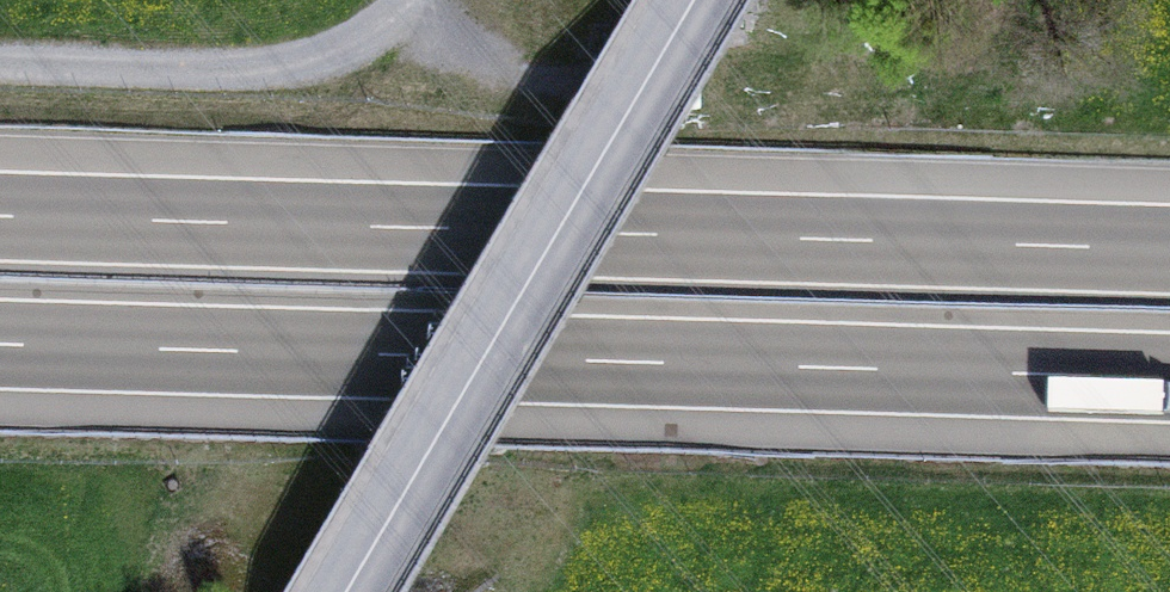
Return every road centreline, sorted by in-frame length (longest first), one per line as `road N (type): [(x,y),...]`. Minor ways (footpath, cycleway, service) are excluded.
road 1 (motorway): [(0,346),(1169,379)]
road 2 (motorway): [(1169,247),(0,214)]
road 3 (tertiary): [(692,0),(345,591)]
road 4 (track): [(393,0),(329,44),(234,70),(0,60)]

